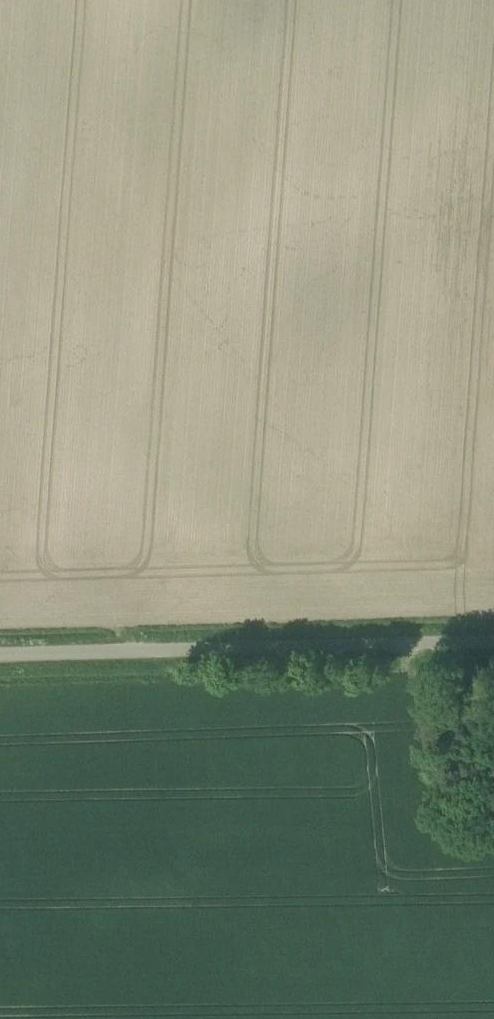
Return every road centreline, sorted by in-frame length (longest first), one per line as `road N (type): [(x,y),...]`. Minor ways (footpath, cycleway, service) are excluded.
road 1 (unclassified): [(0,644),(493,629)]

